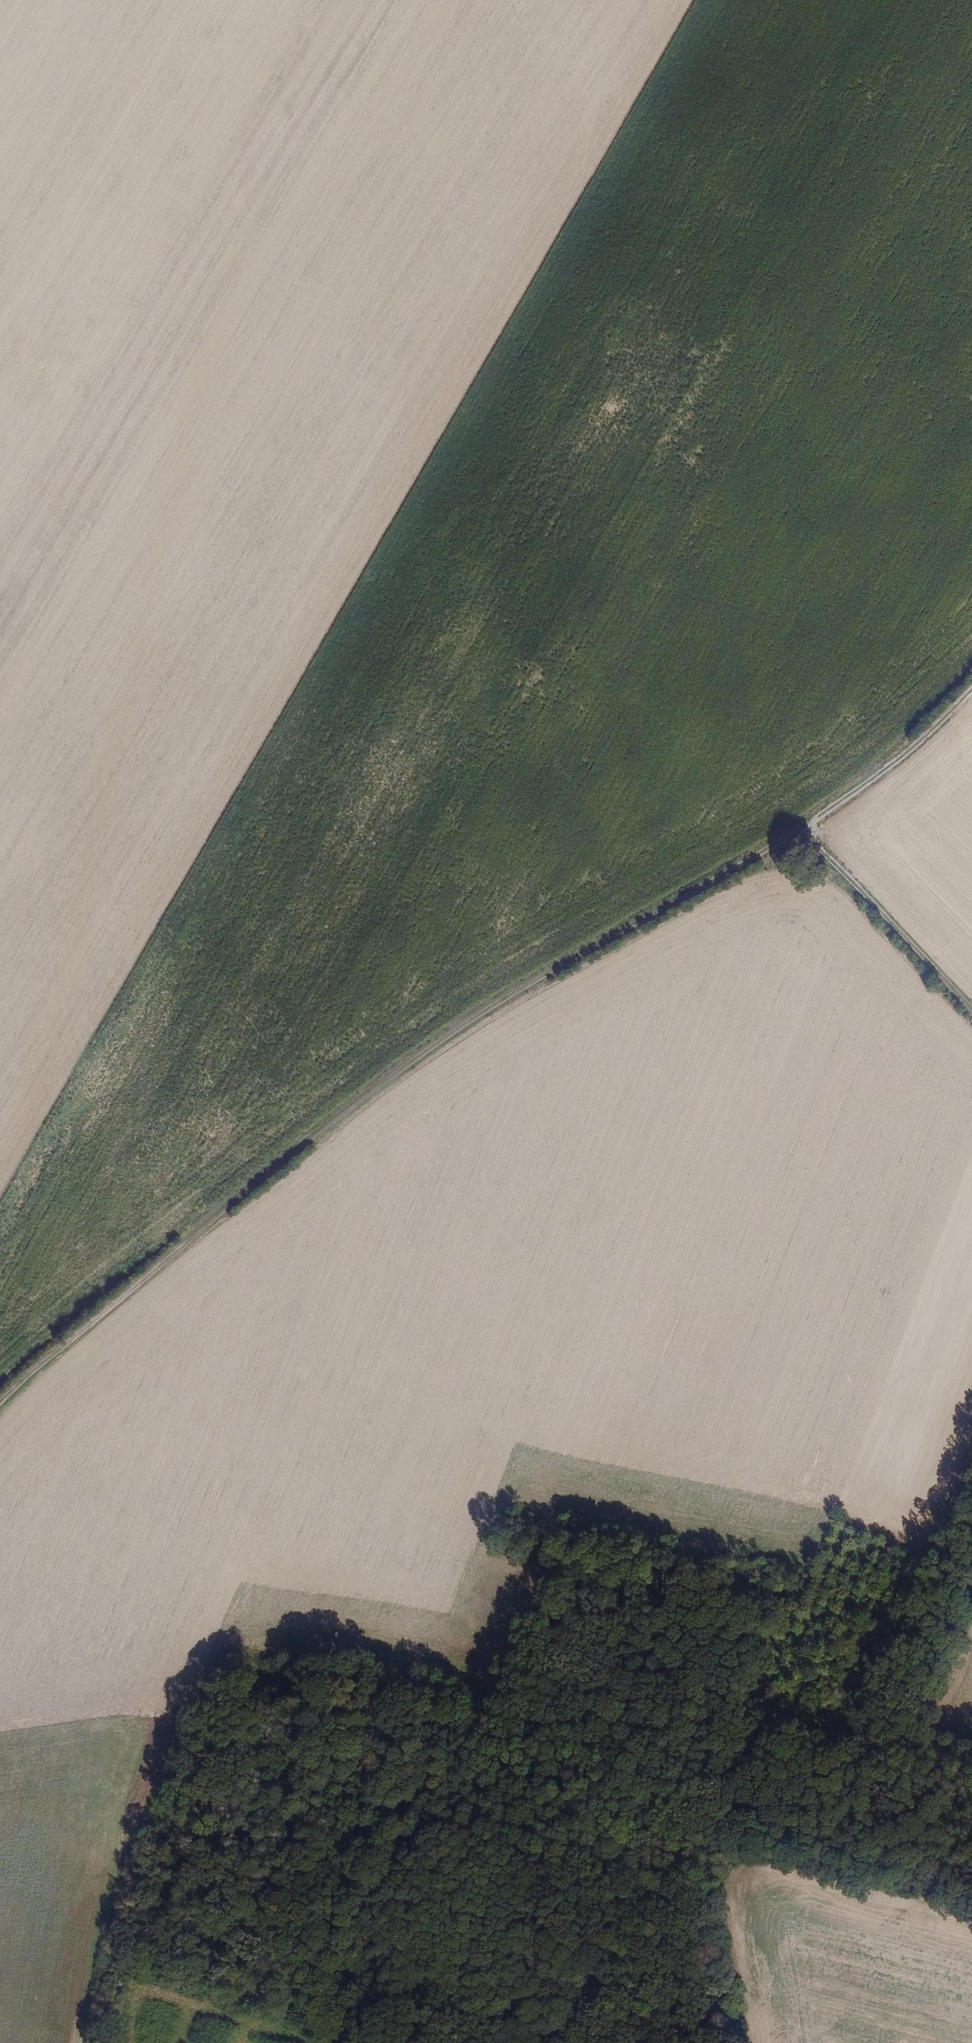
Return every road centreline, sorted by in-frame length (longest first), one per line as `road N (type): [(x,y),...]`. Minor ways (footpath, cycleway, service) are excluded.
road 1 (track): [(0,1405),(99,1308),(315,1134),(530,977),(800,834)]
road 2 (track): [(800,834),(971,1010)]
road 3 (track): [(800,834),(897,763),(971,689)]

